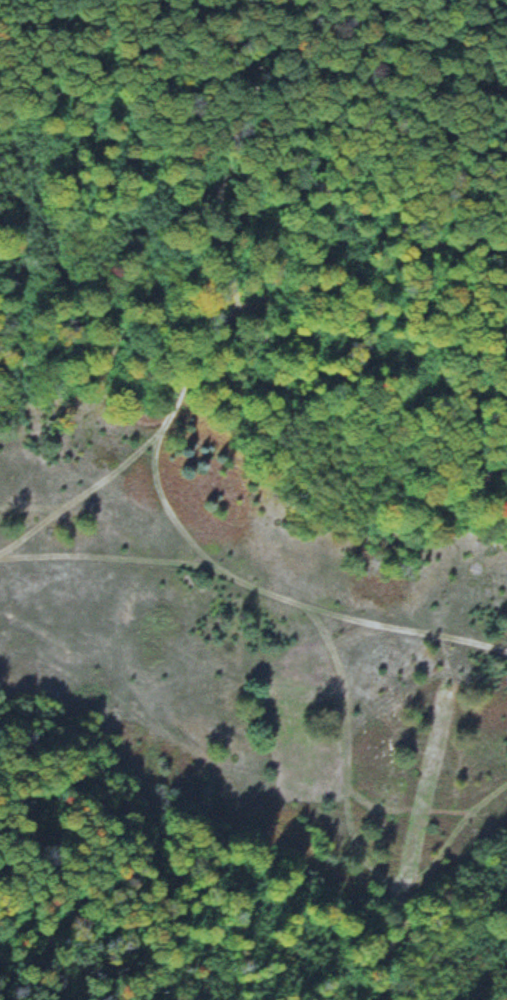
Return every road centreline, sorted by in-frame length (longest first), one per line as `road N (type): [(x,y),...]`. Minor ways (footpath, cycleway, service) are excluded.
road 1 (track): [(506,648),(332,614),(245,586),(192,555),(0,556)]

